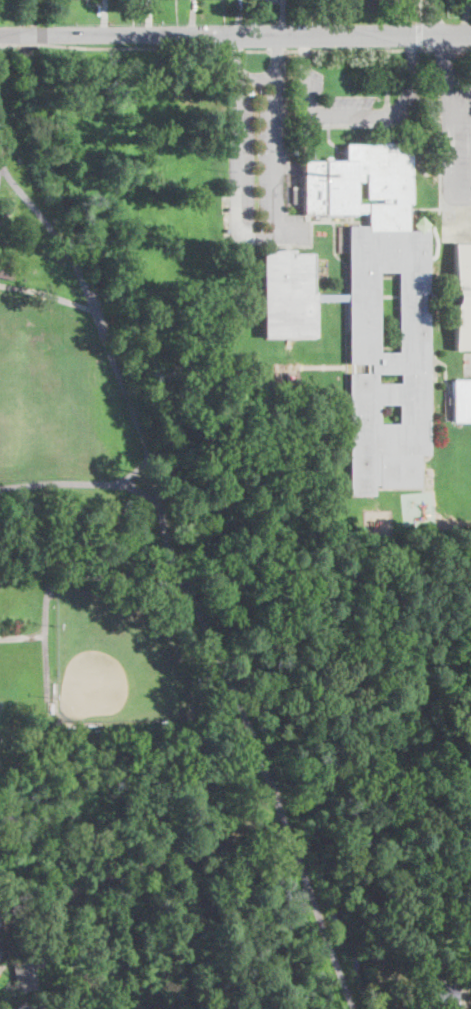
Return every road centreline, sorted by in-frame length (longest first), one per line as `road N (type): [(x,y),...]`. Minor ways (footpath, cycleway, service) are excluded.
road 1 (residential): [(0,35),(470,35)]

